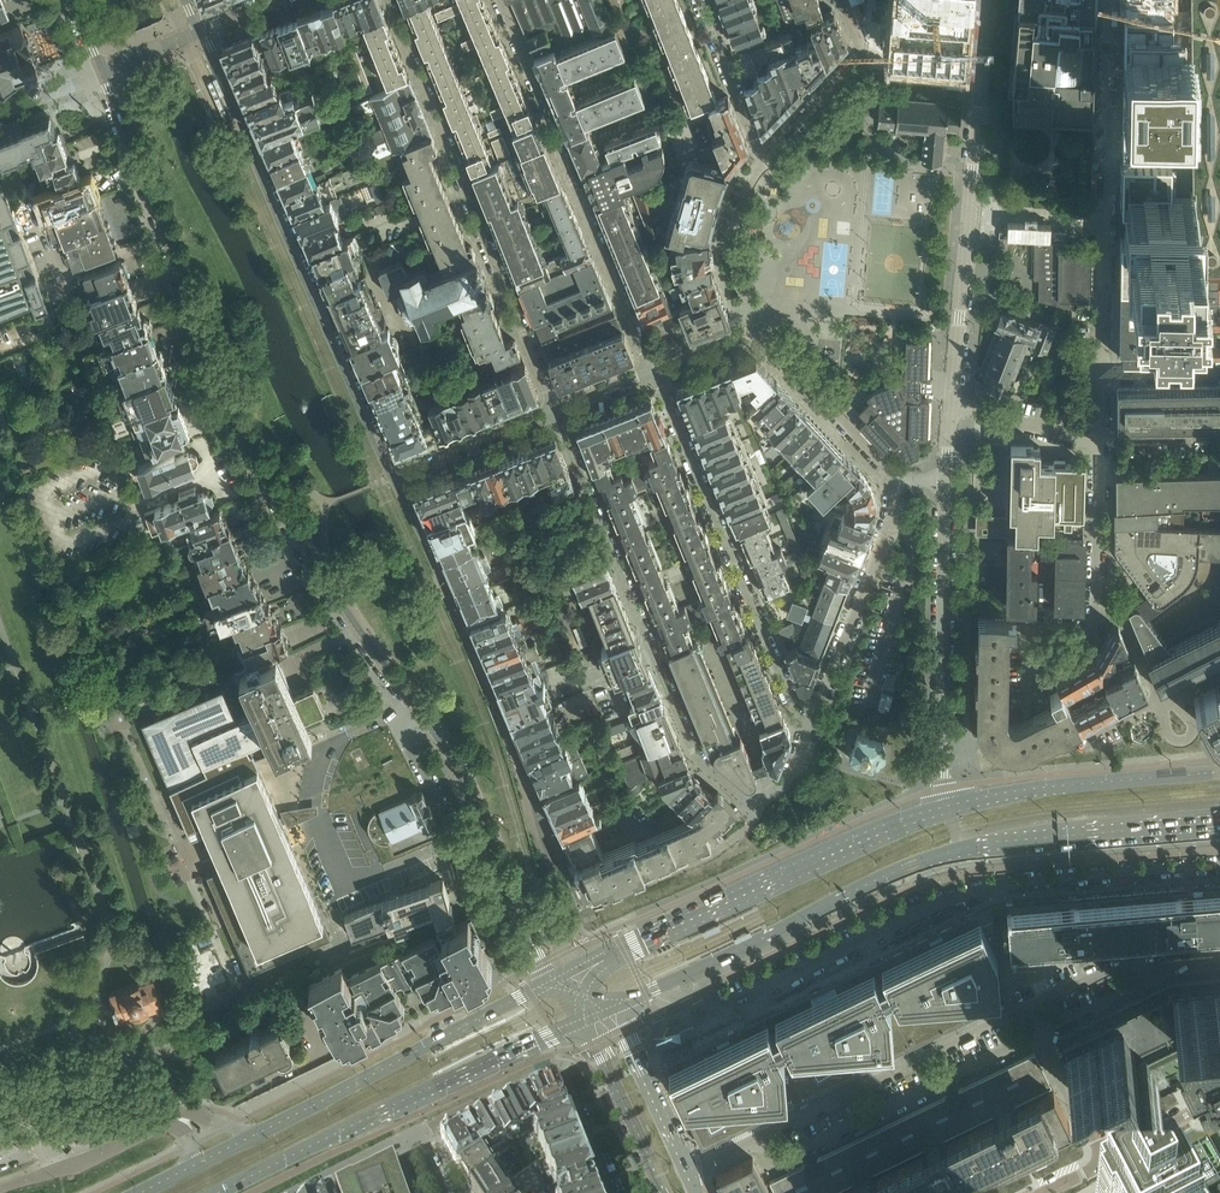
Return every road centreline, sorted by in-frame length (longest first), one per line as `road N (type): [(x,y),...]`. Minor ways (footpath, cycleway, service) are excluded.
road 1 (residential): [(103,69),(279,500),(346,611),(445,749),(553,982)]
road 2 (residential): [(755,807),(752,825),(708,857),(581,899),(392,475)]
road 3 (residential): [(661,987),(720,1009),(916,914),(995,886),(1219,864)]
road 4 (primary): [(661,987),(901,877),(968,855),(1219,823)]
road 5 (residential): [(392,475),(200,31)]
road 6 (residential): [(554,410),(690,746),(713,776),(755,807)]
road 7 (residential): [(389,0),(554,410)]
road 8 (primary): [(949,809),(576,972)]
road 9 (residential): [(950,403),(988,0)]
road 10 (residential): [(653,370),(499,0)]
road 11 (primary): [(219,1192),(582,1025)]
road 12 (residential): [(653,370),(788,693),(812,717)]
road 13 (residential): [(1178,374),(1185,3)]
road 14 (primary): [(553,982),(253,1137)]
road 15 (residential): [(759,1134),(773,1162),(1042,1033)]
road 16 (residential): [(949,809),(942,771),(944,481)]
road 17 (residential): [(895,480),(762,335),(653,370)]
road 18 (residential): [(1028,1005),(759,1134)]
road 19 (residential): [(864,55),(782,141),(764,146),(700,0)]
road 20 (primary): [(1219,772),(1037,789),(949,809)]
road 21 (residential): [(812,717),(891,521),(895,480)]
road 22 (residential): [(1115,0),(1108,226)]
road 23 (residential): [(293,1192),(409,1132),(445,1192)]
road 24 (tertiary): [(582,1025),(665,1192)]
road 25 (residential): [(165,1123),(68,1168),(0,1188)]
road 26 (residential): [(392,475),(554,410)]
road 27 (tertiary): [(687,1168),(615,1010)]
road 28 (residential): [(1097,607),(1099,439)]
road 29 (residential): [(1176,966),(1122,967),(1028,1005)]
road 30 (residential): [(1099,439),(950,403)]
road 31 (residential): [(1042,1033),(1176,966)]
road 32 (residential): [(1101,373),(1108,226)]
road 33 (residential): [(1106,1162),(1042,1033)]
road 34 (residential): [(1106,1162),(1215,1100)]
road 35 (unknown): [(981,76),(876,67),(864,55)]
road 36 (residential): [(1161,702),(1125,618),(1097,607)]

